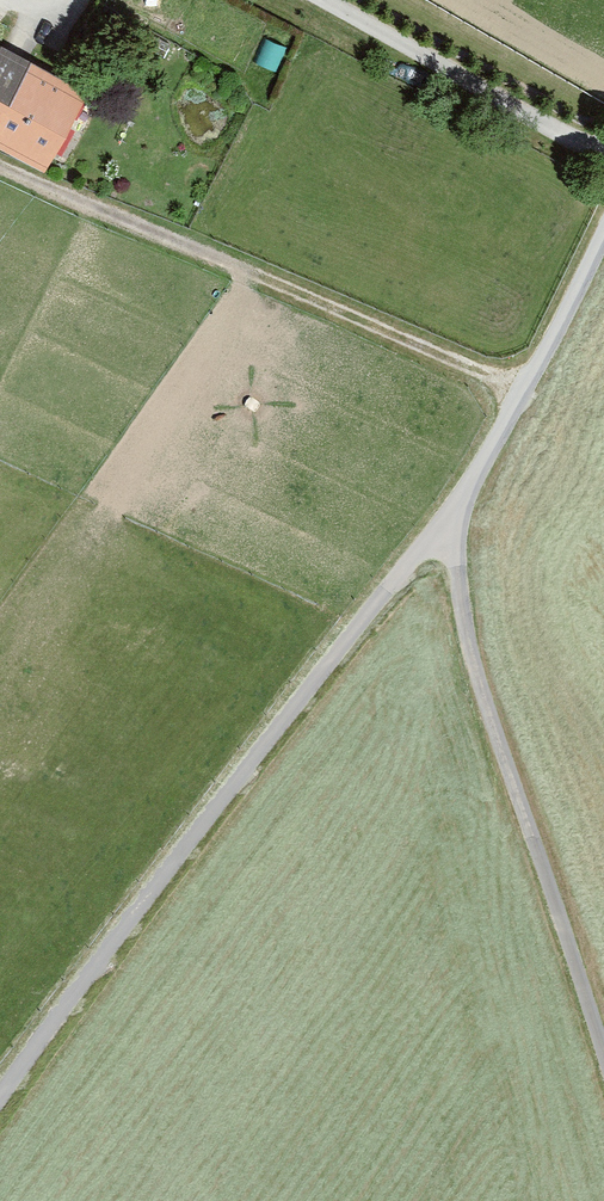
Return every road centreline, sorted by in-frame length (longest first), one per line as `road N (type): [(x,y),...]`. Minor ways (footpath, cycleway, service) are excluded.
road 1 (unclassified): [(0,1098),(286,715),(454,528)]
road 2 (track): [(0,156),(528,387)]
road 3 (unclassified): [(603,1082),(474,649),(454,528)]
road 4 (unclassified): [(454,528),(603,232)]

